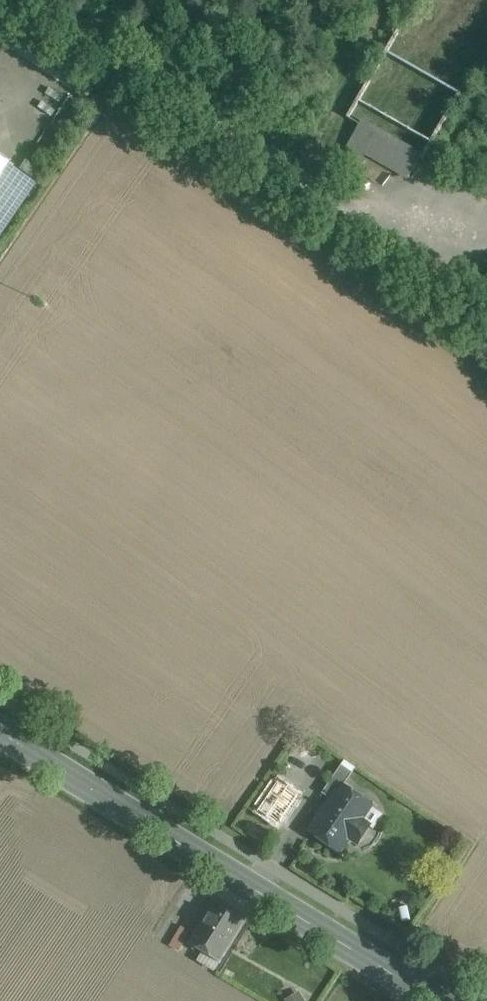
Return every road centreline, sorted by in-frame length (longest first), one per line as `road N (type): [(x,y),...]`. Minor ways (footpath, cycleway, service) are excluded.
road 1 (primary): [(437,1000),(0,730)]
road 2 (unclassified): [(15,0),(284,180)]

